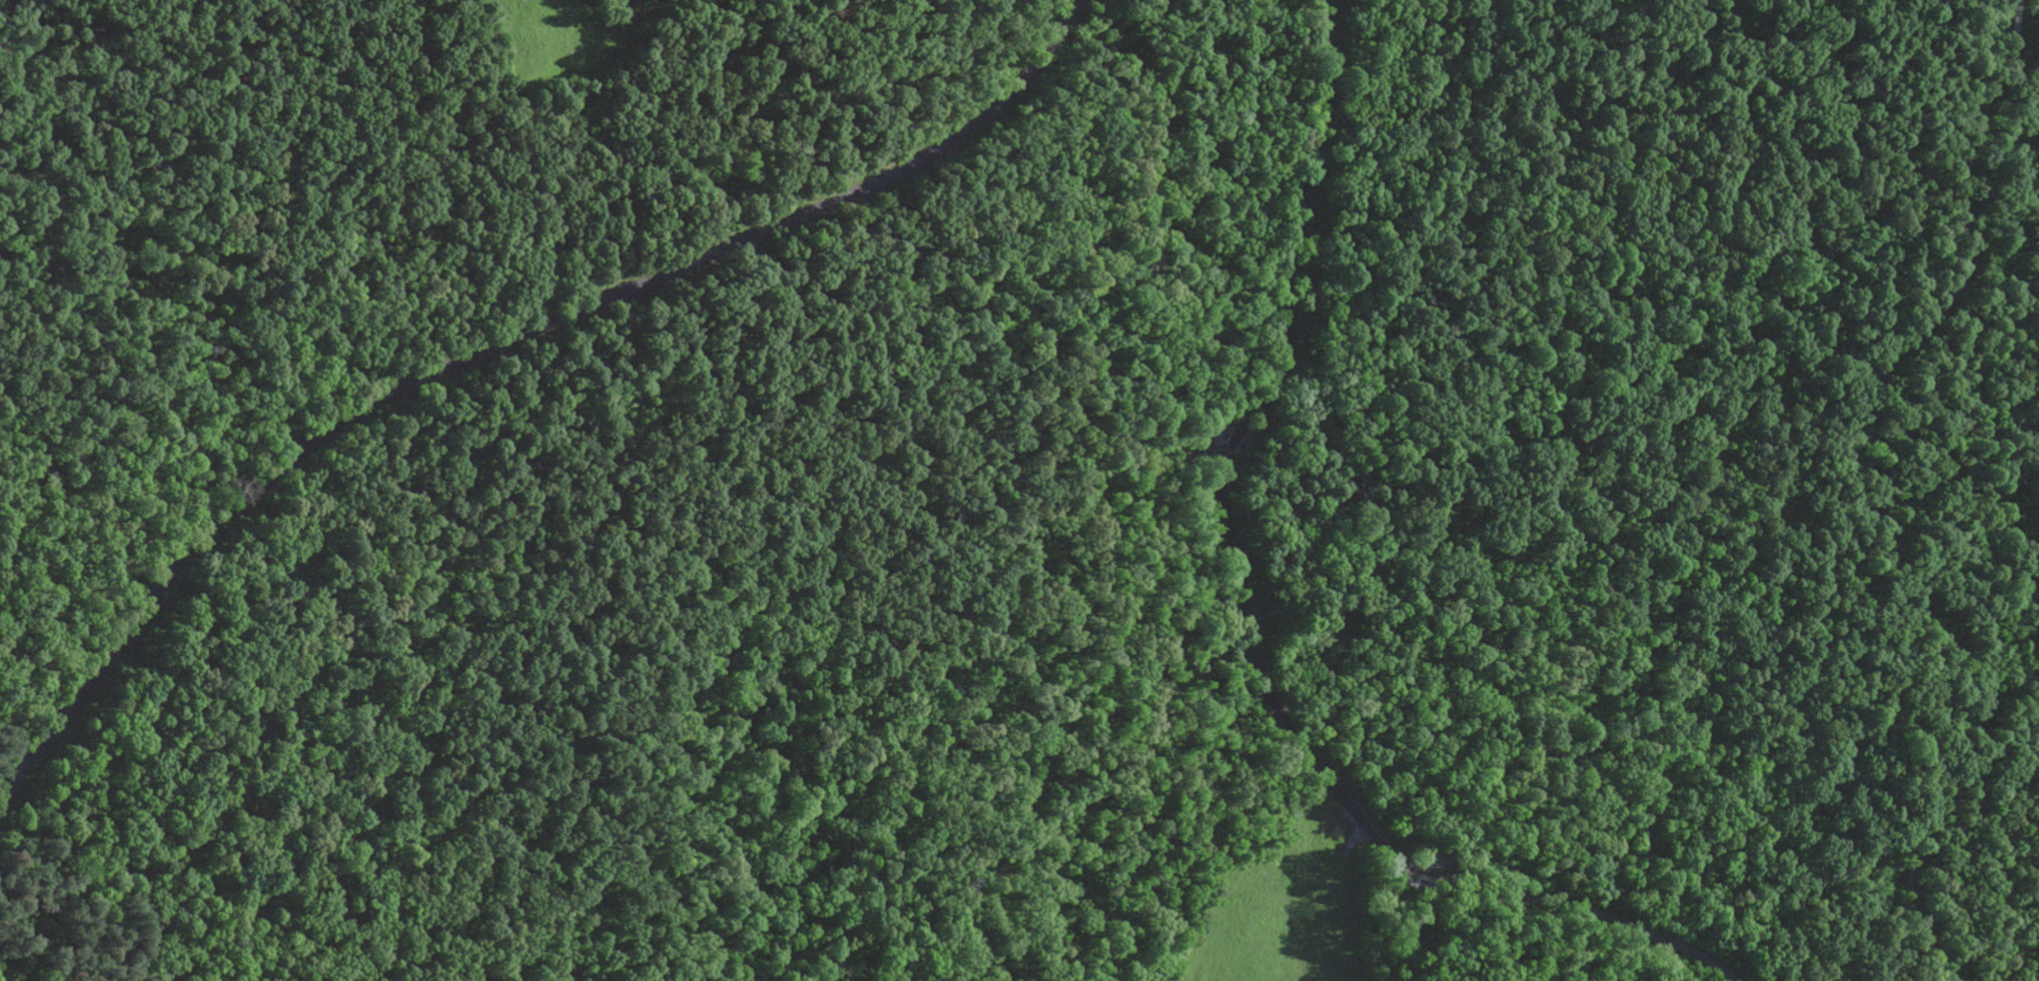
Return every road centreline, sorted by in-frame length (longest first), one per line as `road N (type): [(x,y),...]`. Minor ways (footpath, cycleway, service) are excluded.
road 1 (residential): [(0,804),(210,531),(282,463),(394,393),(879,184),(994,105),(1079,0)]
road 2 (residential): [(1324,0),(1297,300),(1225,465),(1231,546),(1263,684),(1316,766),(1393,855),(1647,933),(1734,980)]
road 3 (residential): [(1959,980),(1923,930),(1912,880),(1968,804),(1975,710),(1966,671),(1901,579),(1872,487),(1870,405),(1882,372),(1959,279),(1967,251),(1965,157),(2020,0)]

